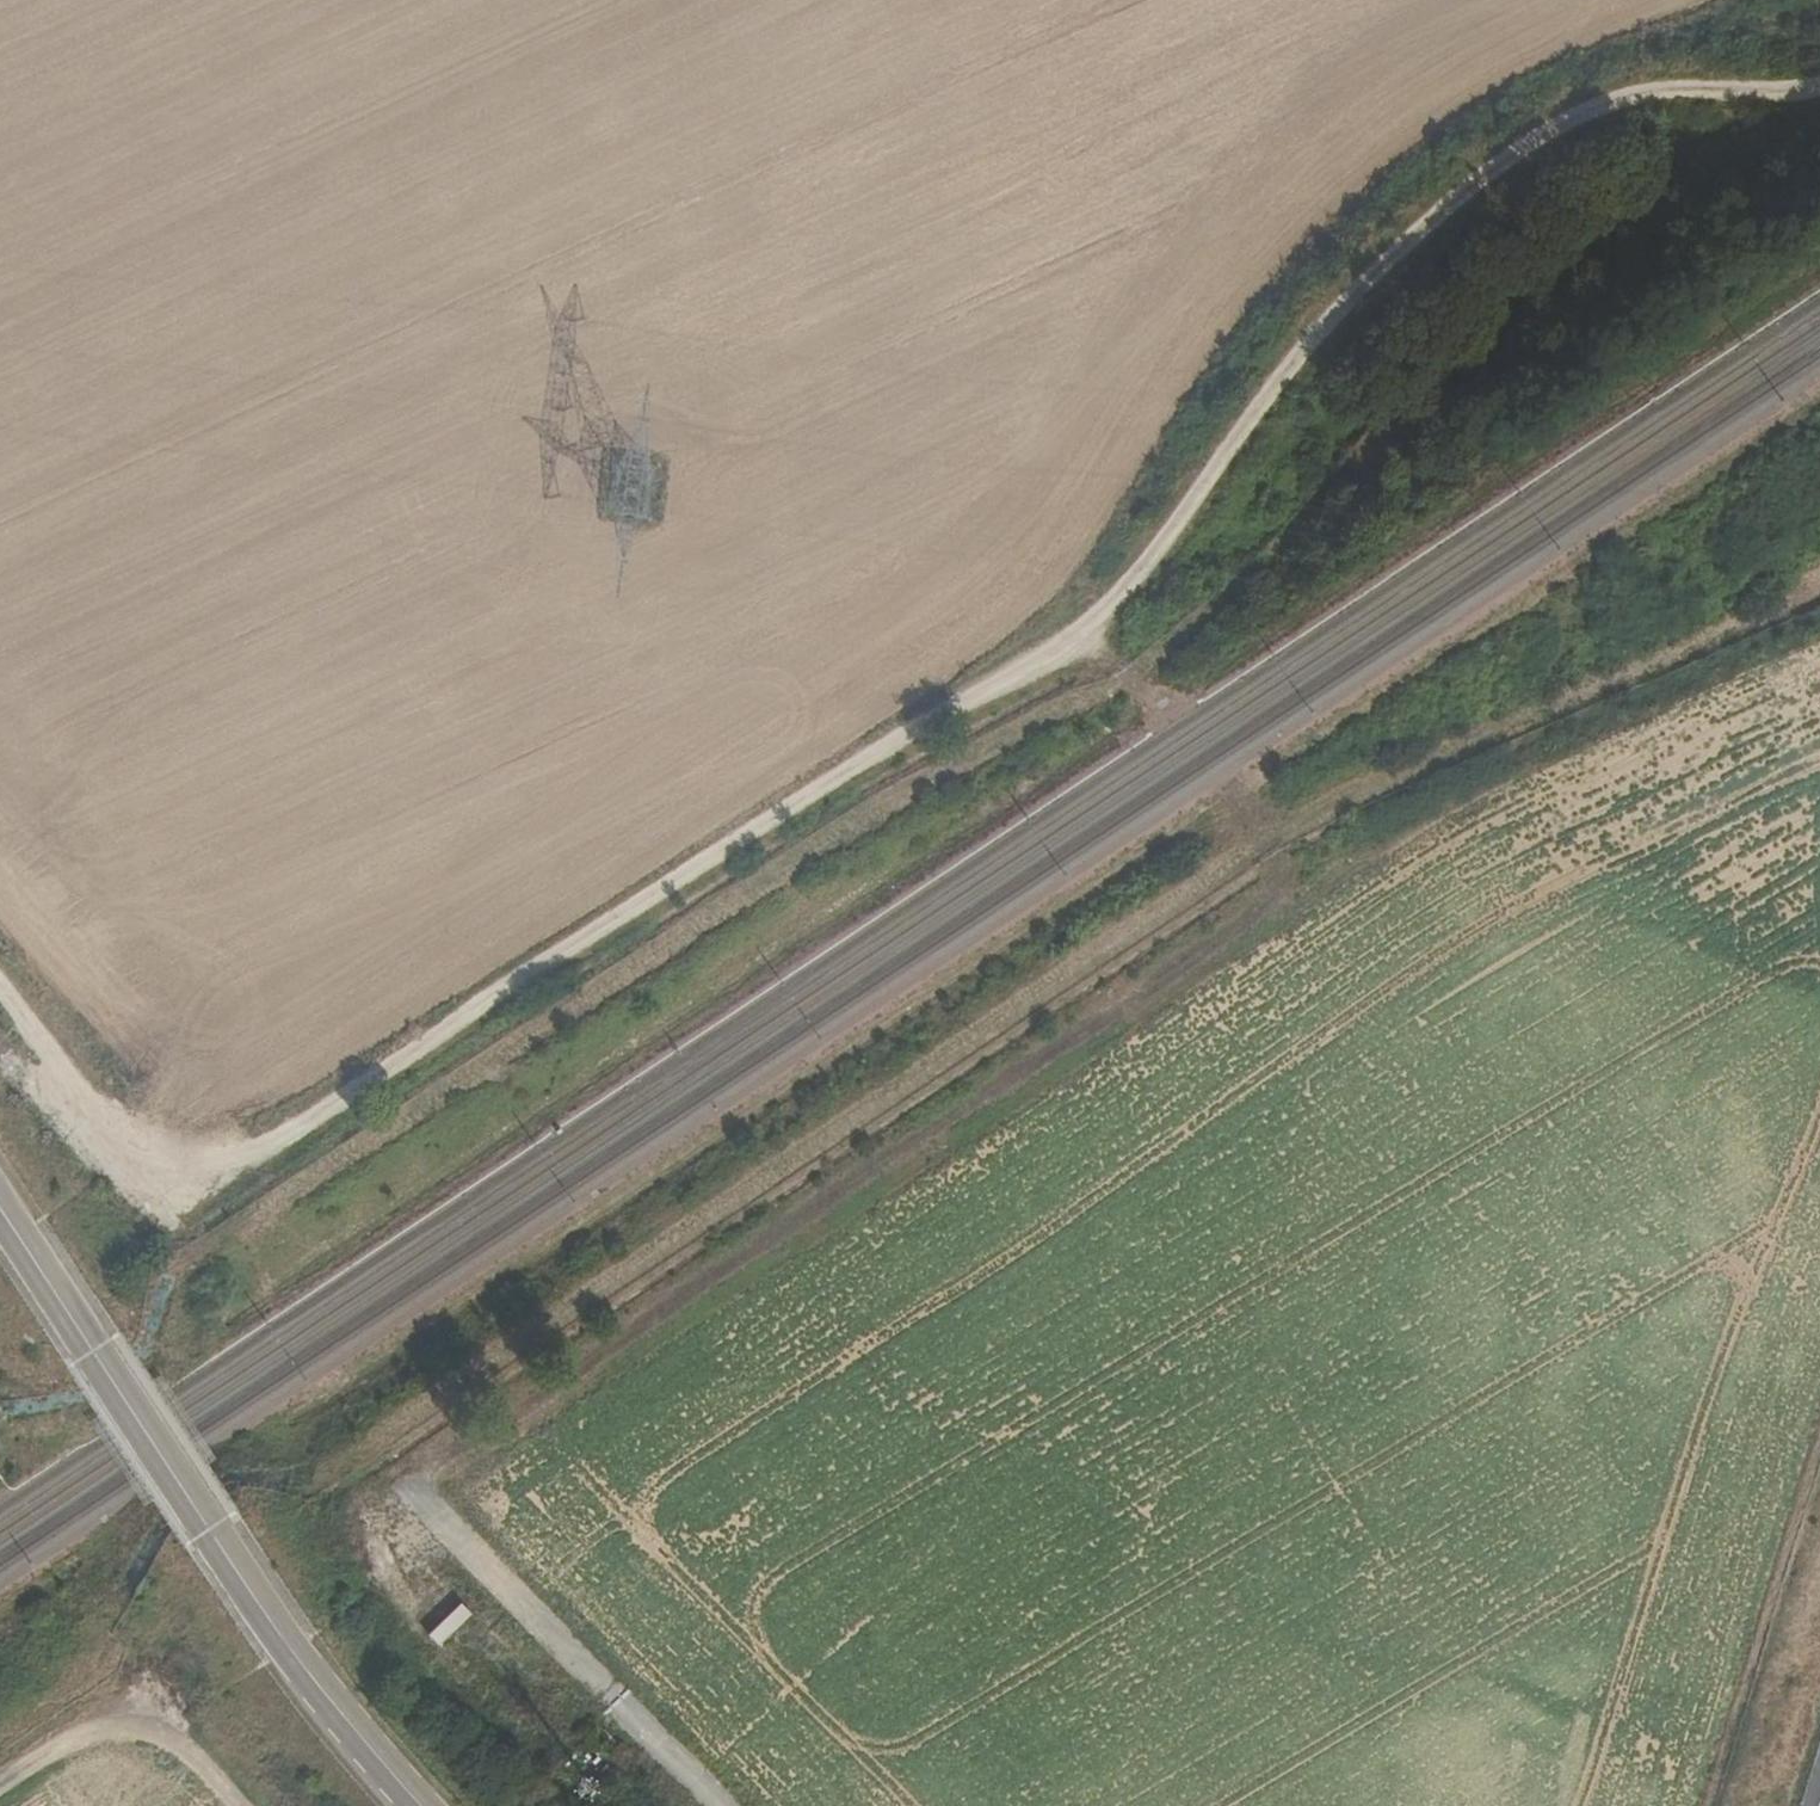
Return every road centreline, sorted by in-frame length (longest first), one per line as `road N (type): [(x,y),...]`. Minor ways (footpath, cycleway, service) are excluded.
road 1 (track): [(0,986),(93,1109),(126,1136),(173,1154),(216,1157),(291,1133),(812,789),(1080,634),(1113,605),(1259,398),(1343,303),(1495,162),(1593,107),(1642,94),(1819,90)]
road 2 (tertiary): [(0,1210),(244,1586),(421,1805)]
road 3 (track): [(724,1805),(421,1491)]
road 4 (track): [(0,1791),(91,1733),(121,1726),(173,1741),(240,1805)]

